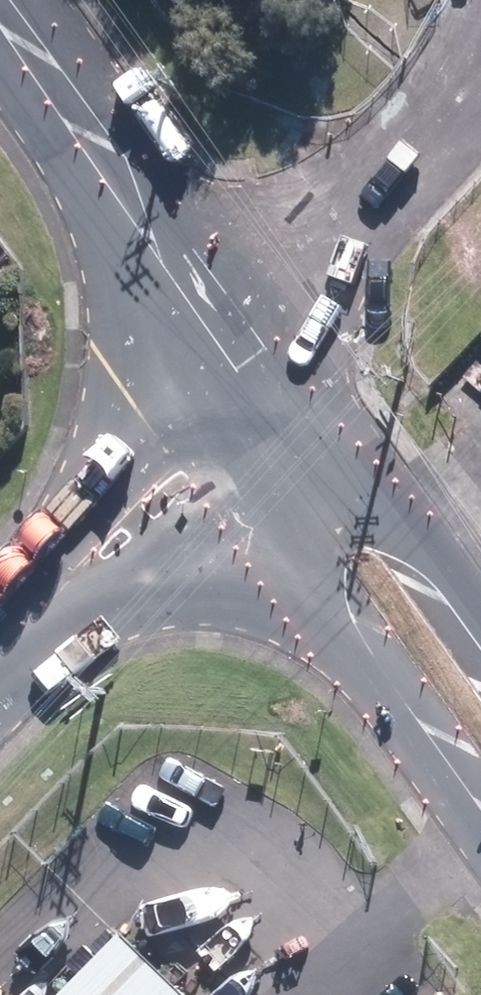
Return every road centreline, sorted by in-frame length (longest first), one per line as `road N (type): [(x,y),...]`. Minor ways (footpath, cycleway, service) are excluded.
road 1 (tertiary): [(480,824),(243,474)]
road 2 (residential): [(191,280),(0,12)]
road 3 (tertiary): [(329,404),(480,620)]
road 4 (secondary): [(59,589),(110,489),(193,398)]
road 5 (secondary): [(243,474),(157,554),(59,589)]

